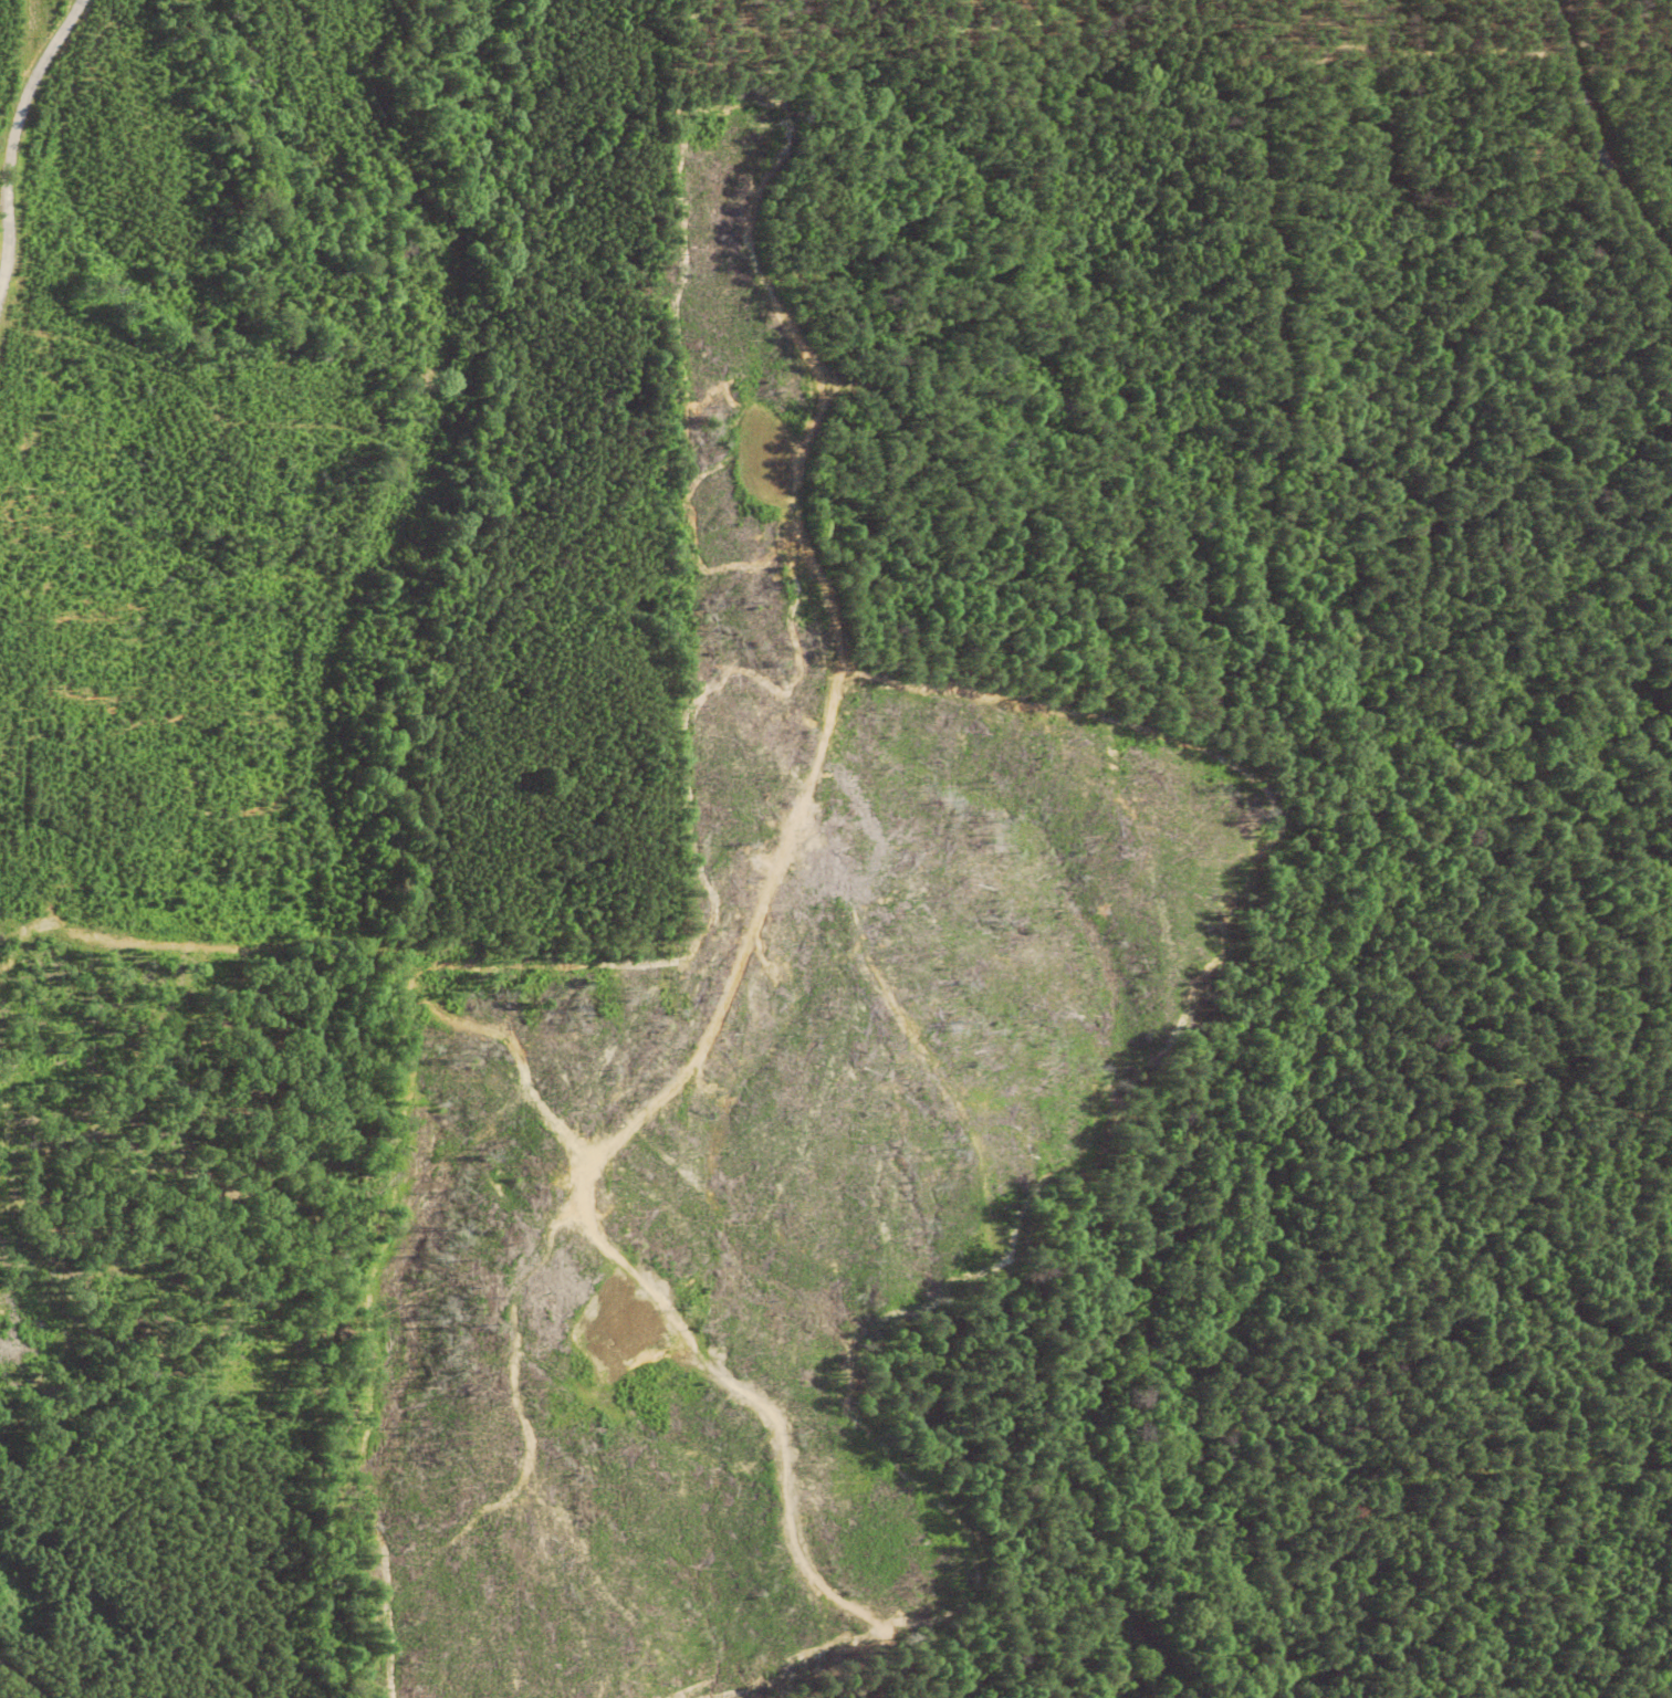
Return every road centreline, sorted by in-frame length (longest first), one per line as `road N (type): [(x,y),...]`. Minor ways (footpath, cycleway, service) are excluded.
road 1 (residential): [(1671,274),(1590,188),(1507,0)]
road 2 (residential): [(0,211),(12,144),(72,0)]

